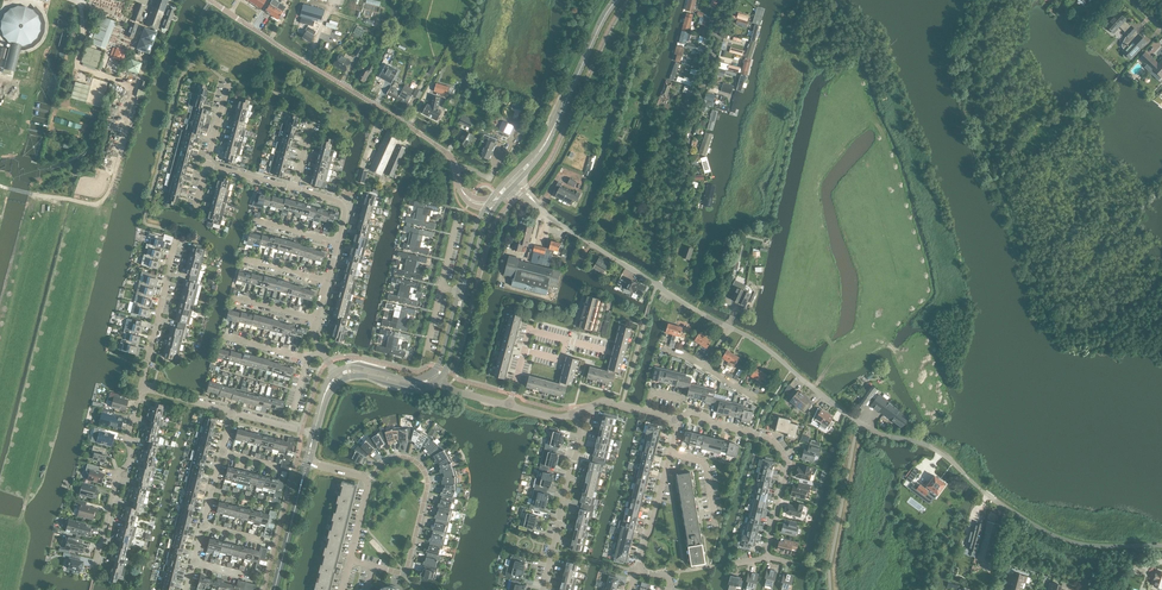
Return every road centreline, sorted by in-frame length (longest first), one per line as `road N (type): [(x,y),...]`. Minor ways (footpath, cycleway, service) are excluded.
road 1 (track): [(123,19),(79,2),(76,67),(132,87),(110,189),(101,202),(30,193)]
road 2 (tertiary): [(492,205),(467,197),(449,154),(207,0)]
road 3 (unclassified): [(863,426),(940,452),(990,497),(1063,540),(1161,547)]
road 4 (unclassified): [(730,327),(554,219),(514,179)]
road 5 (residential): [(765,555),(788,462),(772,438),(699,415),(677,420)]
road 6 (tertiary): [(514,179),(547,142),(617,0)]
road 7 (residential): [(95,573),(129,462),(142,387)]
road 8 (residential): [(543,589),(581,438),(573,414)]
road 9 (residential): [(406,575),(427,476),(400,457),(368,481)]
road 10 (unclassified): [(863,426),(730,327)]
road 11 (residential): [(142,387),(178,238)]
road 12 (tertiary): [(274,589),(307,463)]
road 13 (residential): [(636,571),(669,453)]

